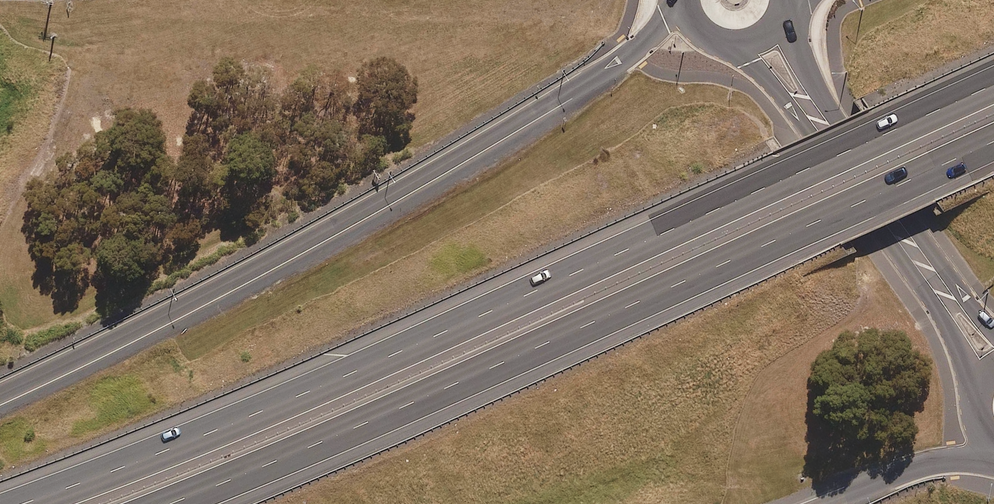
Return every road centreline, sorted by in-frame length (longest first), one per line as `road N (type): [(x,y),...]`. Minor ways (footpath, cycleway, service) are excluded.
road 1 (motorway): [(23,503),(329,382),(993,84)]
road 2 (motorway): [(993,143),(347,423),(138,503)]
road 3 (motorway): [(0,392),(352,217),(614,63),(690,3)]
road 4 (secondary): [(978,403),(941,316),(794,114),(718,37)]
road 5 (secondary): [(778,9),(818,91),(993,330)]
road 6 (motorway): [(993,455),(915,469),(824,503)]

